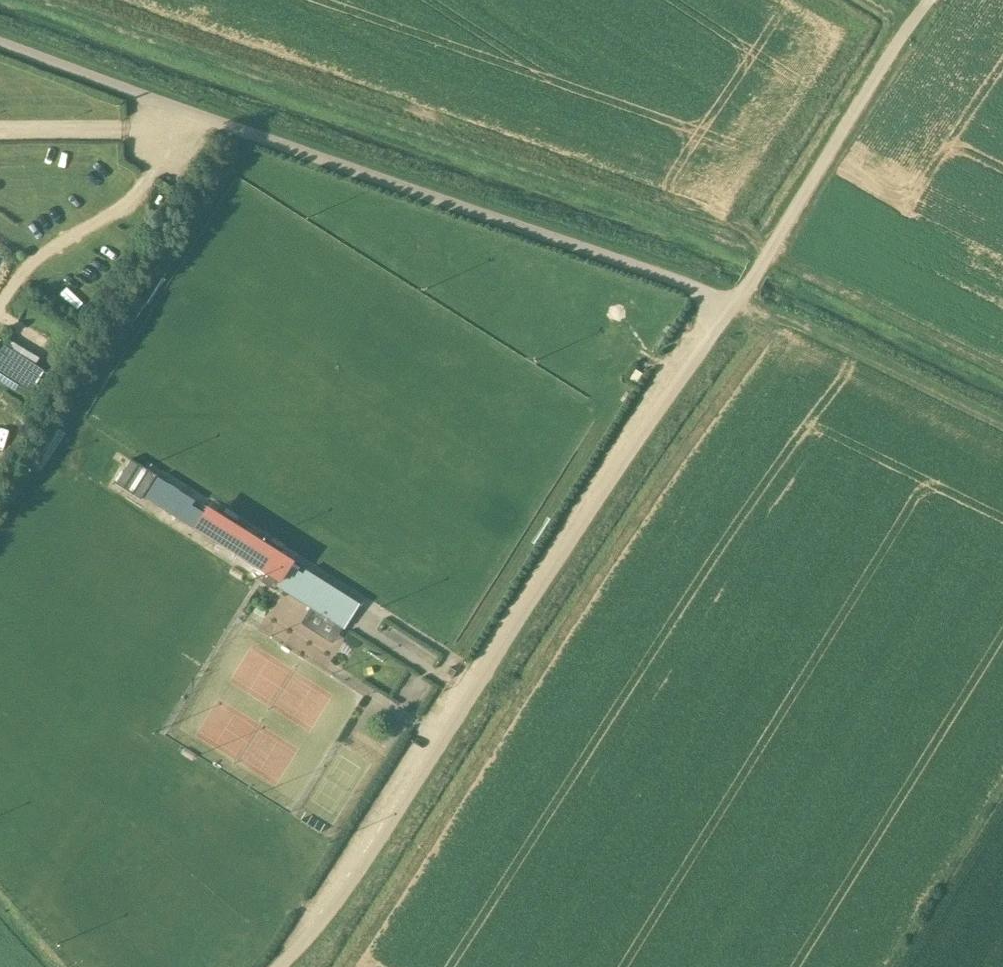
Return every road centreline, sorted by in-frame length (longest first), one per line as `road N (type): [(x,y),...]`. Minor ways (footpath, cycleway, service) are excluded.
road 1 (unclassified): [(281,966),(310,939),(735,303)]
road 2 (unclassified): [(735,303),(0,37)]
road 3 (unclassified): [(928,0),(735,303)]

